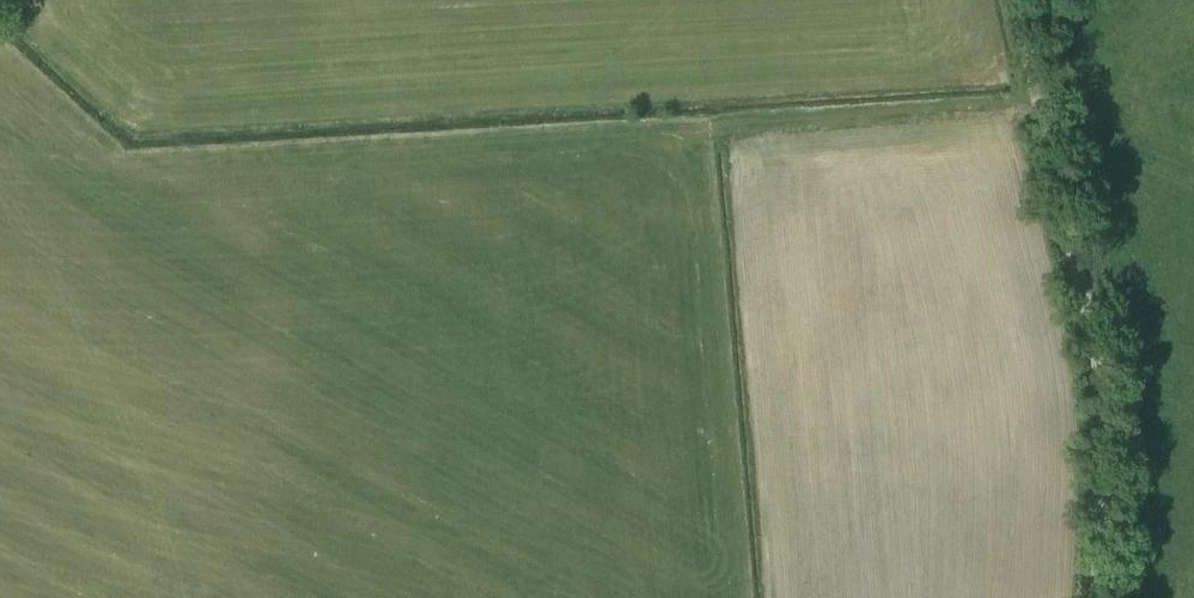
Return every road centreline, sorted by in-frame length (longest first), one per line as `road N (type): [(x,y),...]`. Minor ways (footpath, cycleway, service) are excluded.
road 1 (track): [(1009,0),(1099,409),(1091,597)]

